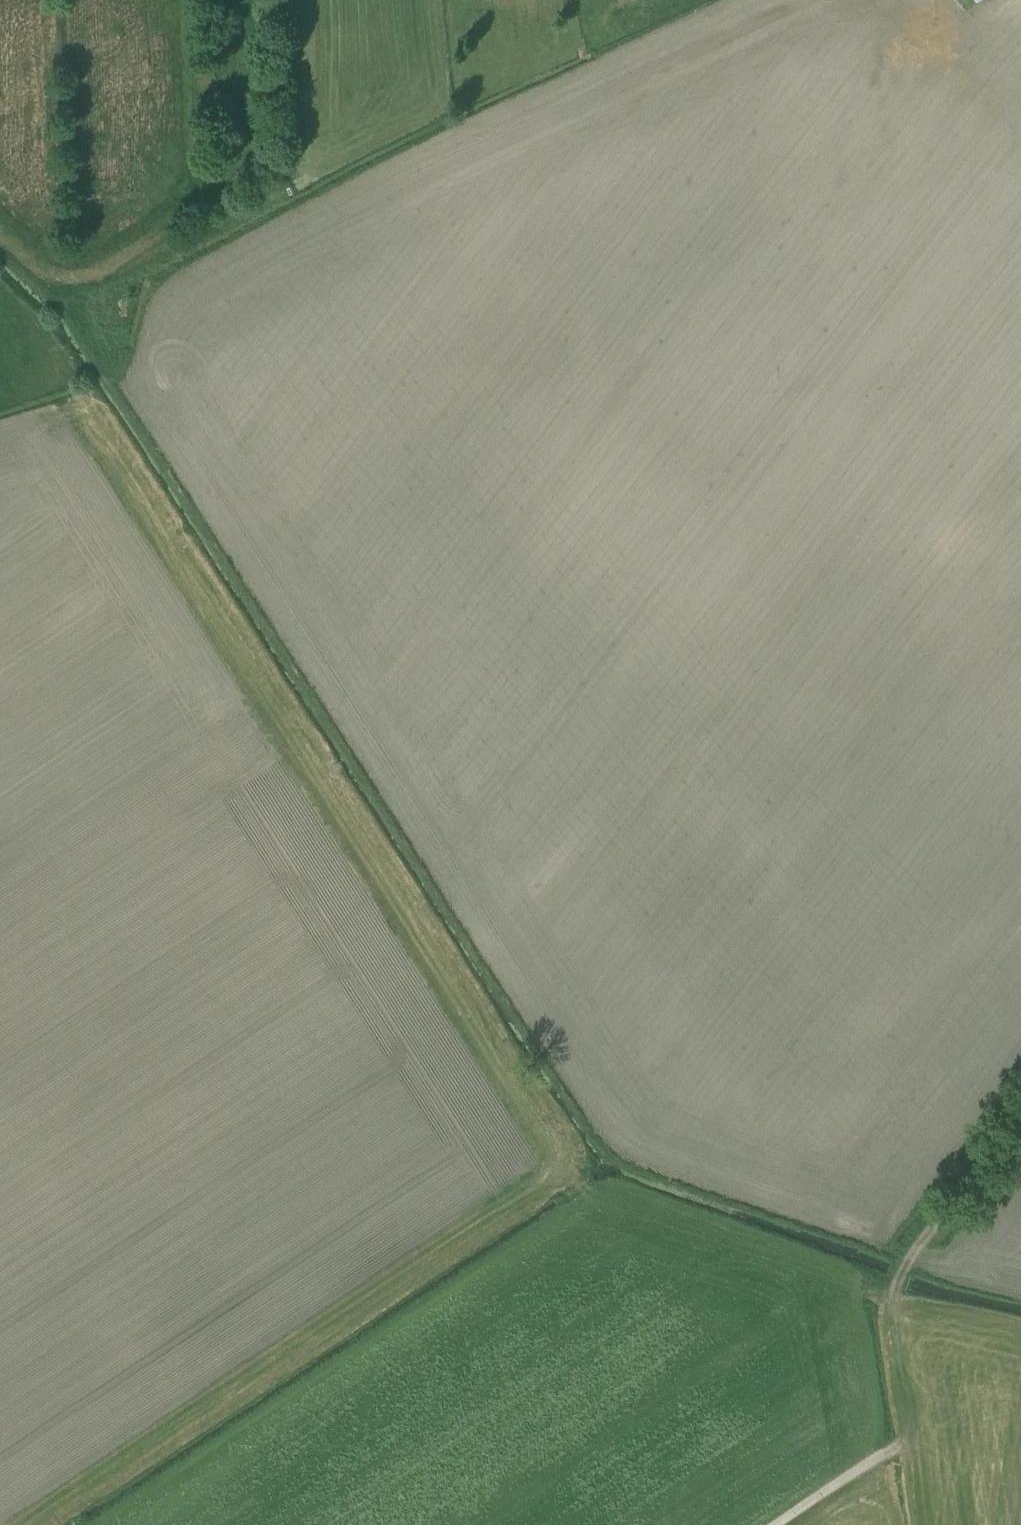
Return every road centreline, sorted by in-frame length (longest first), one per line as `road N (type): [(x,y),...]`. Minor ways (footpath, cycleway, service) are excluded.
road 1 (track): [(773,1524),(909,1430),(915,1404),(892,1293)]
road 2 (unclassified): [(1020,1114),(910,1257),(892,1293)]

